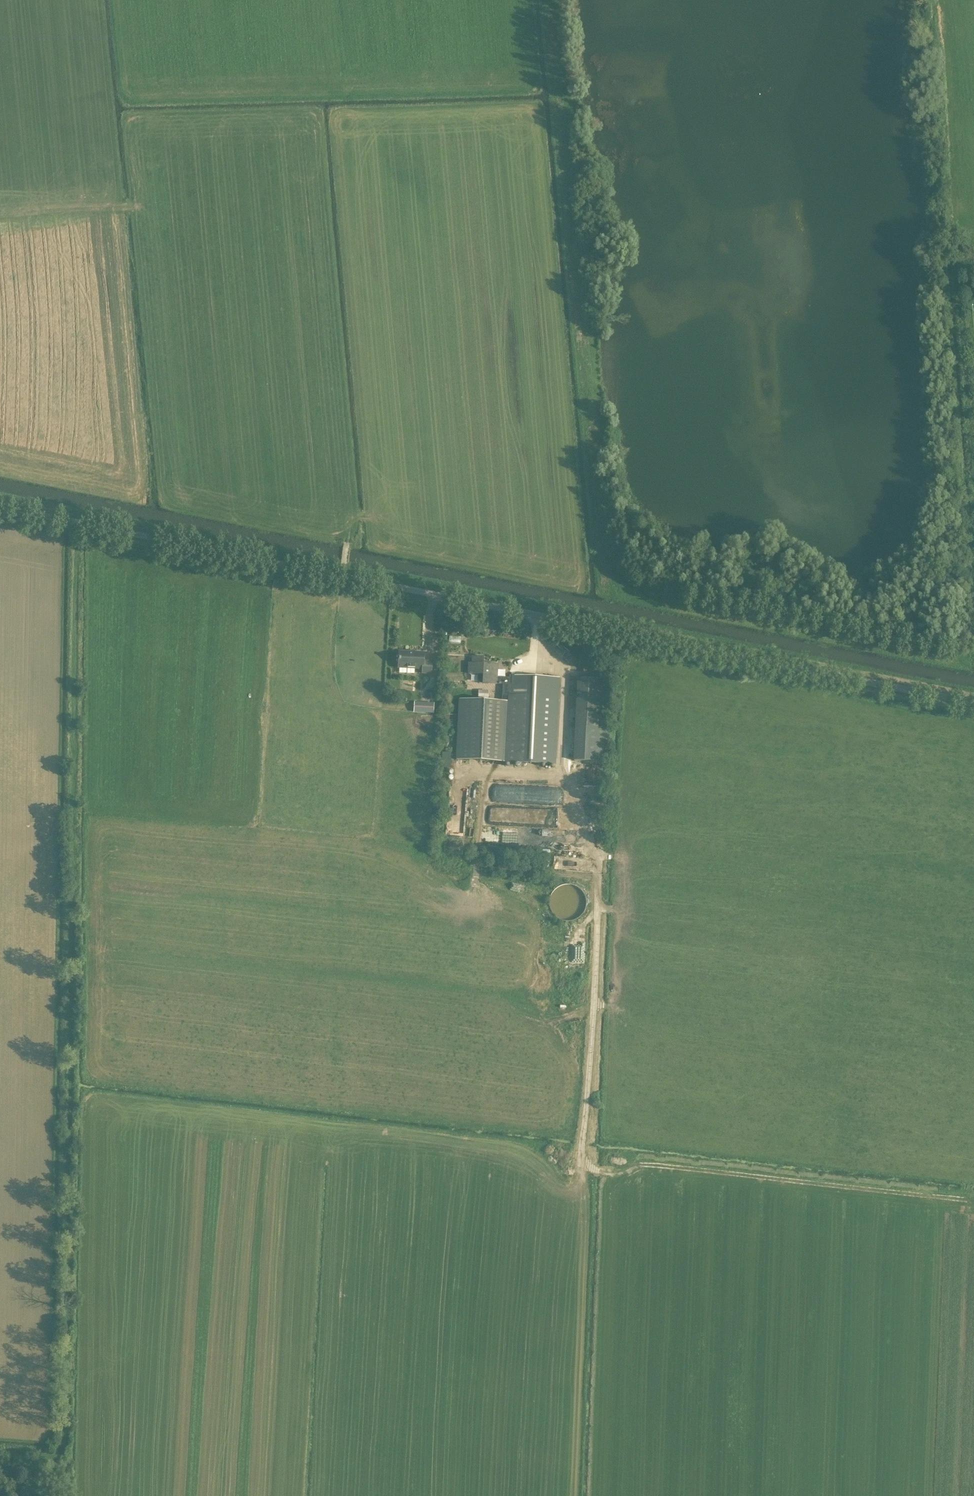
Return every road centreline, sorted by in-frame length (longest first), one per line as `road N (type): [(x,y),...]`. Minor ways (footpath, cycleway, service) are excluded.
road 1 (unclassified): [(973,702),(0,507)]

